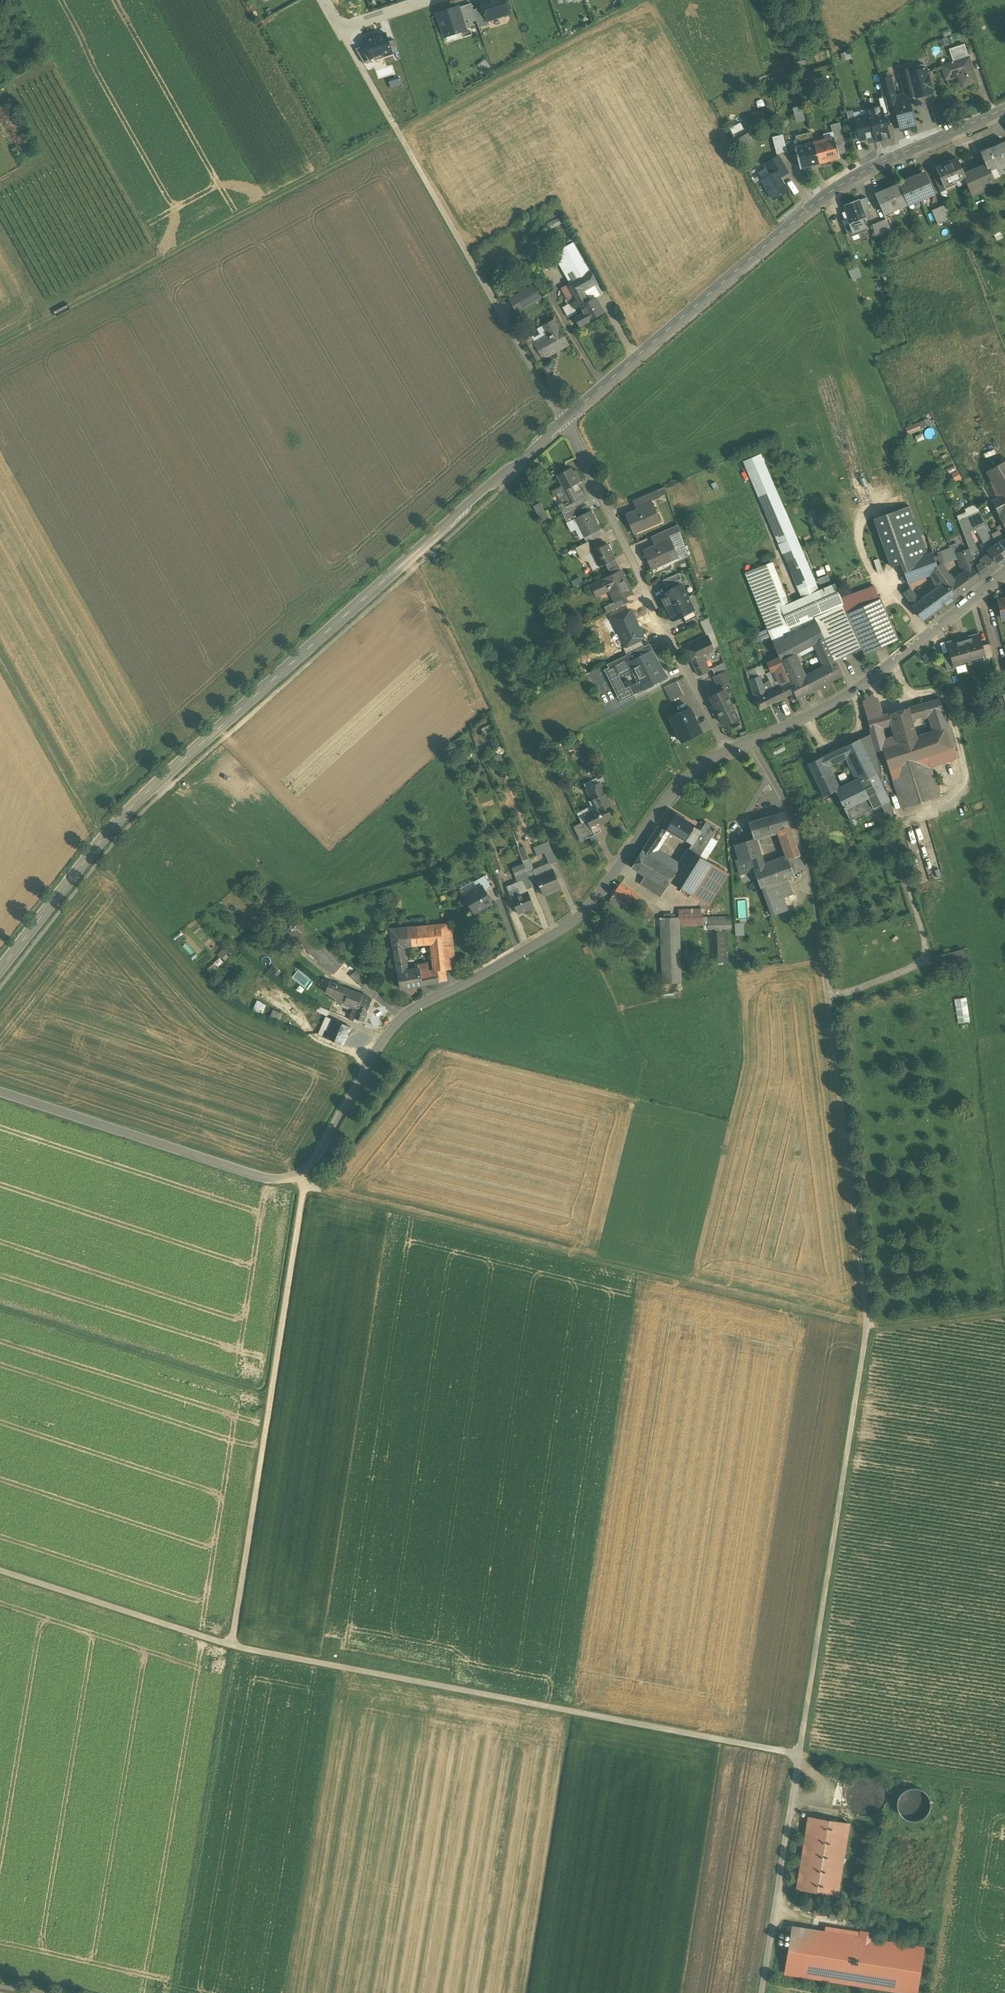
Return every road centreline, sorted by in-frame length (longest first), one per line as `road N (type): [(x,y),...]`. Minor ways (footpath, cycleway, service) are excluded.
road 1 (track): [(1004,1786),(231,1645),(0,1570)]
road 2 (track): [(830,1014),(866,1328),(762,1992)]
road 3 (residential): [(0,1092),(265,1179),(307,1171),(401,1019),(573,921),(672,793),(728,751)]
road 4 (secondary): [(562,421),(127,811),(0,971)]
road 5 (track): [(1004,1312),(866,1328),(303,1188)]
road 6 (track): [(0,343),(399,132),(493,91)]
road 7 (secondary): [(1004,111),(850,181),(562,421)]
road 8 (track): [(307,1171),(231,1645)]
road 9 (track): [(828,997),(926,961),(928,948),(891,833),(959,802),(967,783),(943,695),(909,700)]
road 10 (track): [(343,29),(562,421)]
road 11 (residential): [(728,751),(562,421)]
road 12 (track): [(177,1992),(231,1645)]
road 13 (residential): [(755,740),(854,693),(1004,575)]
road 14 (residential): [(755,740),(806,854),(830,1014)]
road 15 (track): [(103,840),(0,657)]
road 16 (residential): [(327,0),(343,29),(429,0)]

